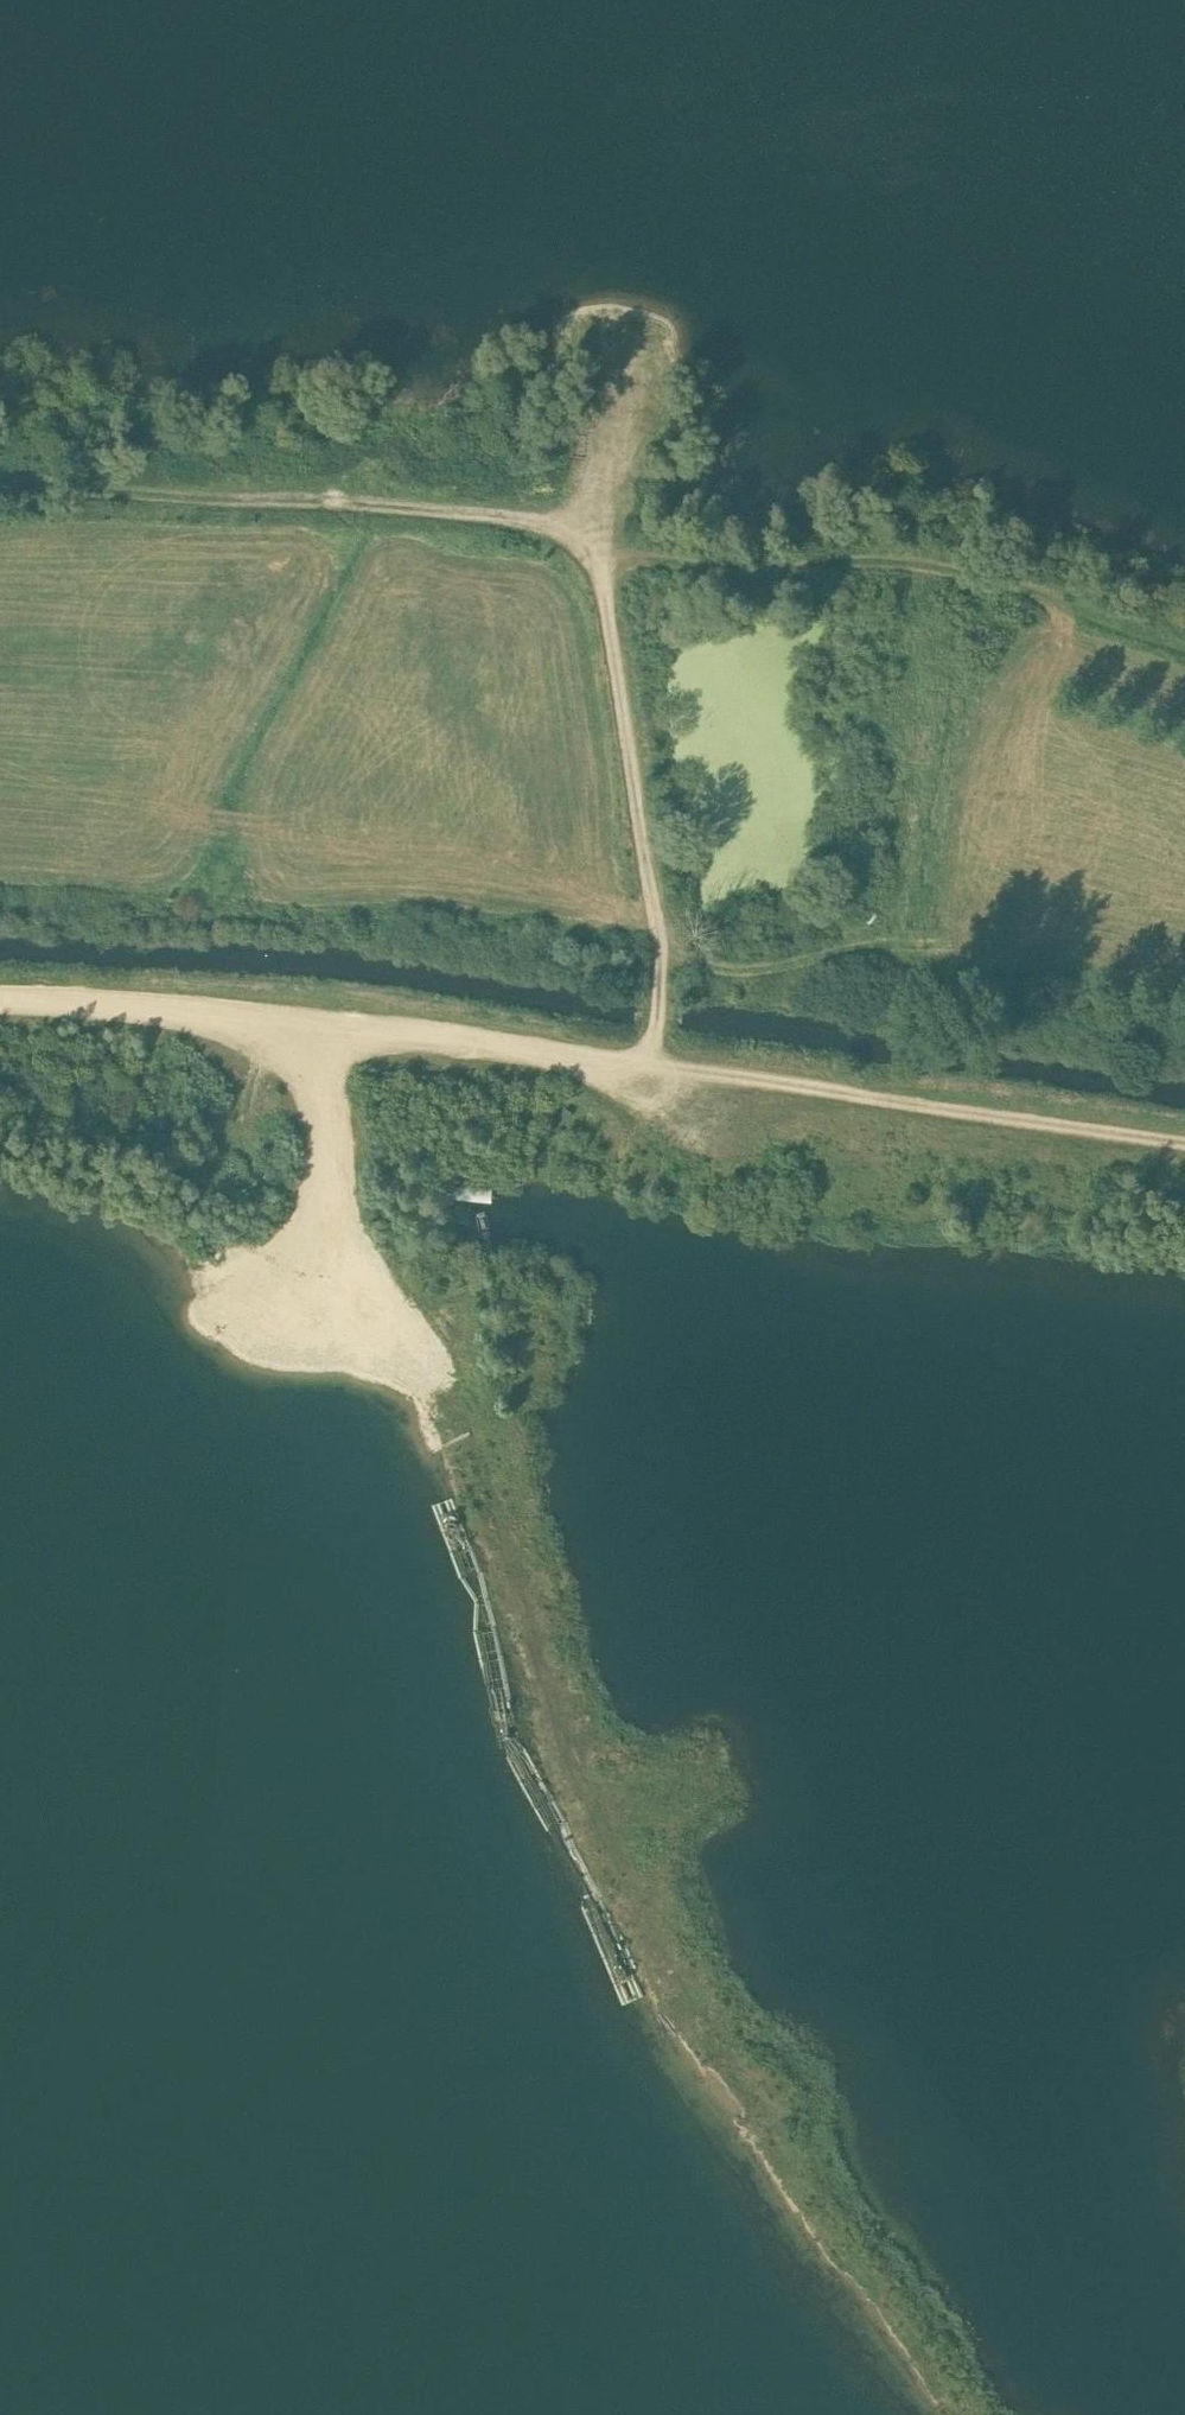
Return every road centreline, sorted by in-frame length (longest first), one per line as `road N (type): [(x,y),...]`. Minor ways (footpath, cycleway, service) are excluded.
road 1 (track): [(1184,640),(927,564),(873,559),(763,575),(722,572),(662,552),(604,557),(492,510),(0,483)]
road 2 (track): [(0,1000),(365,1021),(1184,1136)]
road 3 (track): [(604,557),(659,940),(656,1061)]

